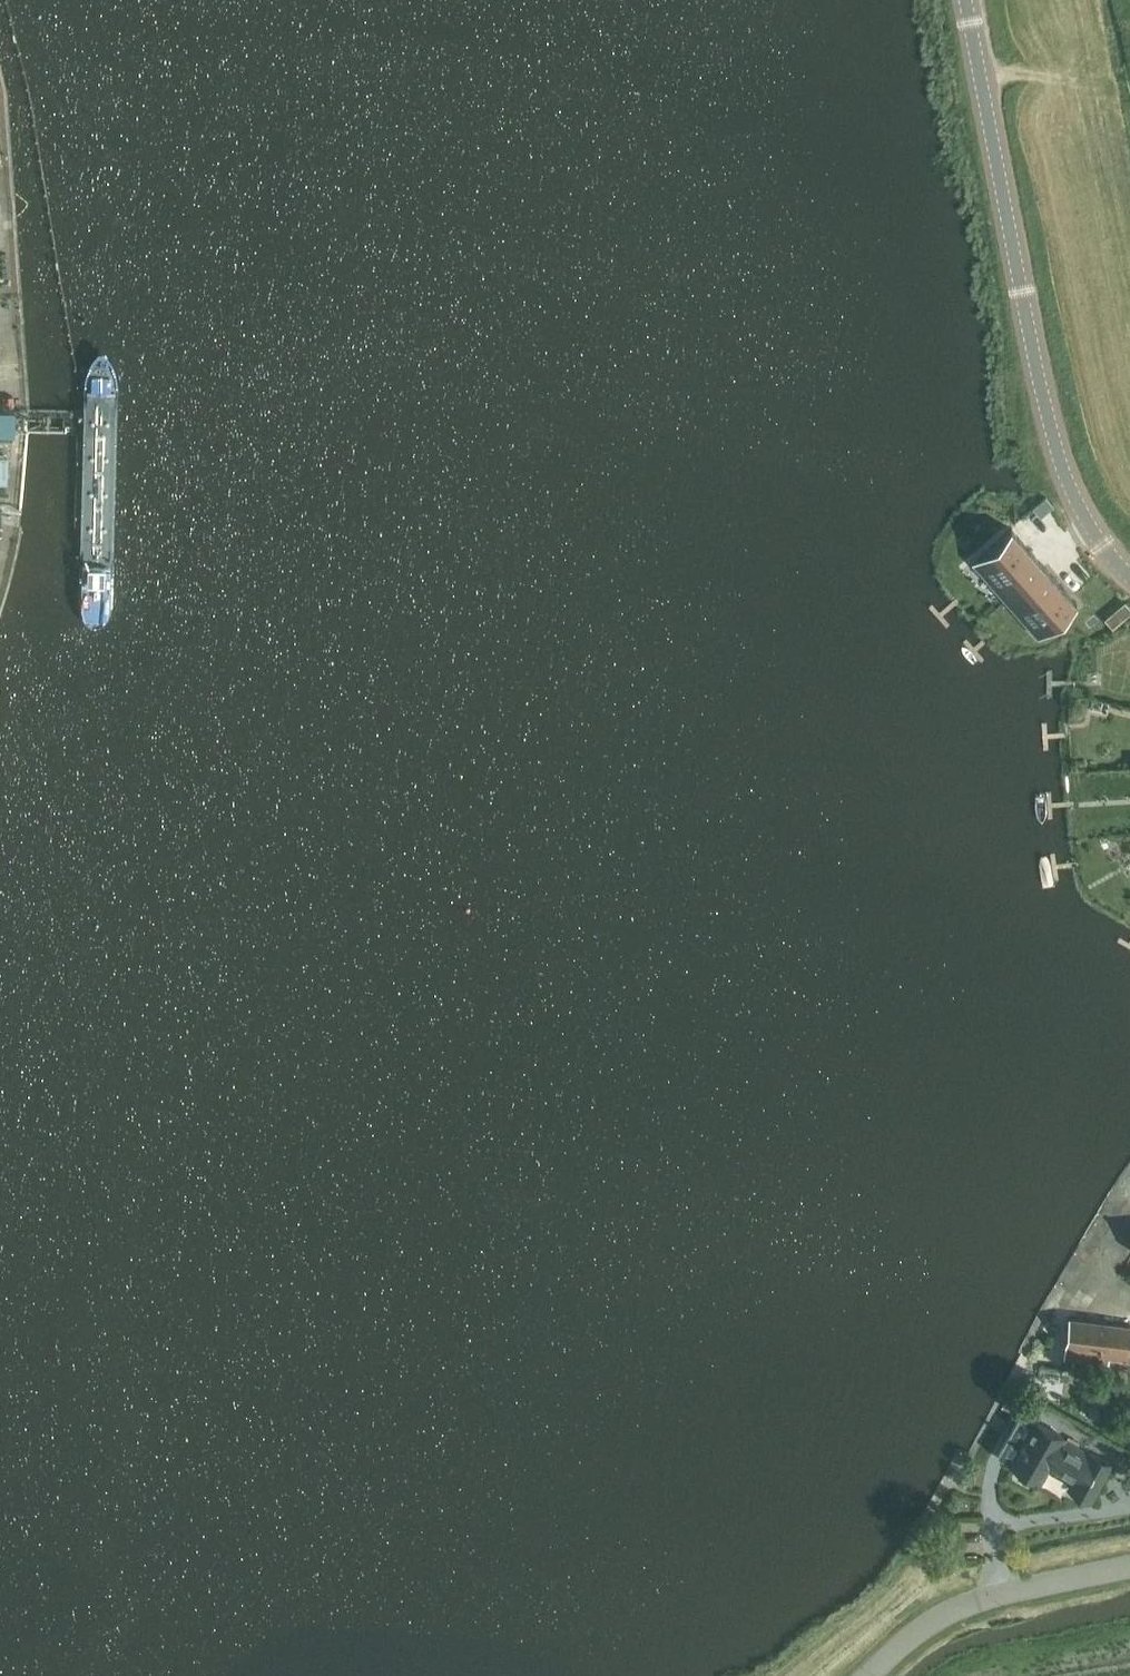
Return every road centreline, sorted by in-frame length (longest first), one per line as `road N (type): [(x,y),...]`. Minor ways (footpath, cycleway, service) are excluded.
road 1 (unclassified): [(1129,578),(1102,549),(1058,467),(966,0)]
road 2 (unclassified): [(869,1675),(958,1607),(1129,1567)]

